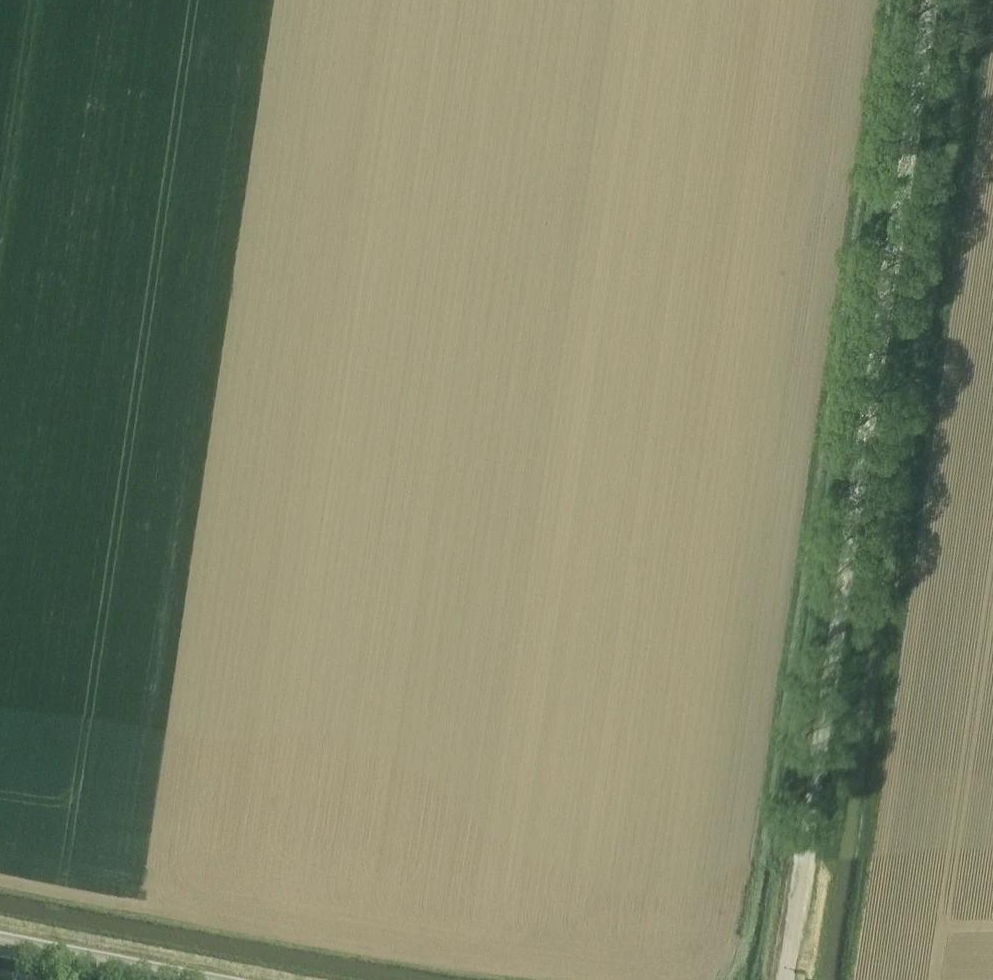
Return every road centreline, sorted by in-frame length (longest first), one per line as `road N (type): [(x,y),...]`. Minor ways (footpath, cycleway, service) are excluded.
road 1 (unclassified): [(784,979),(931,0)]
road 2 (secondary): [(191,979),(0,943)]

